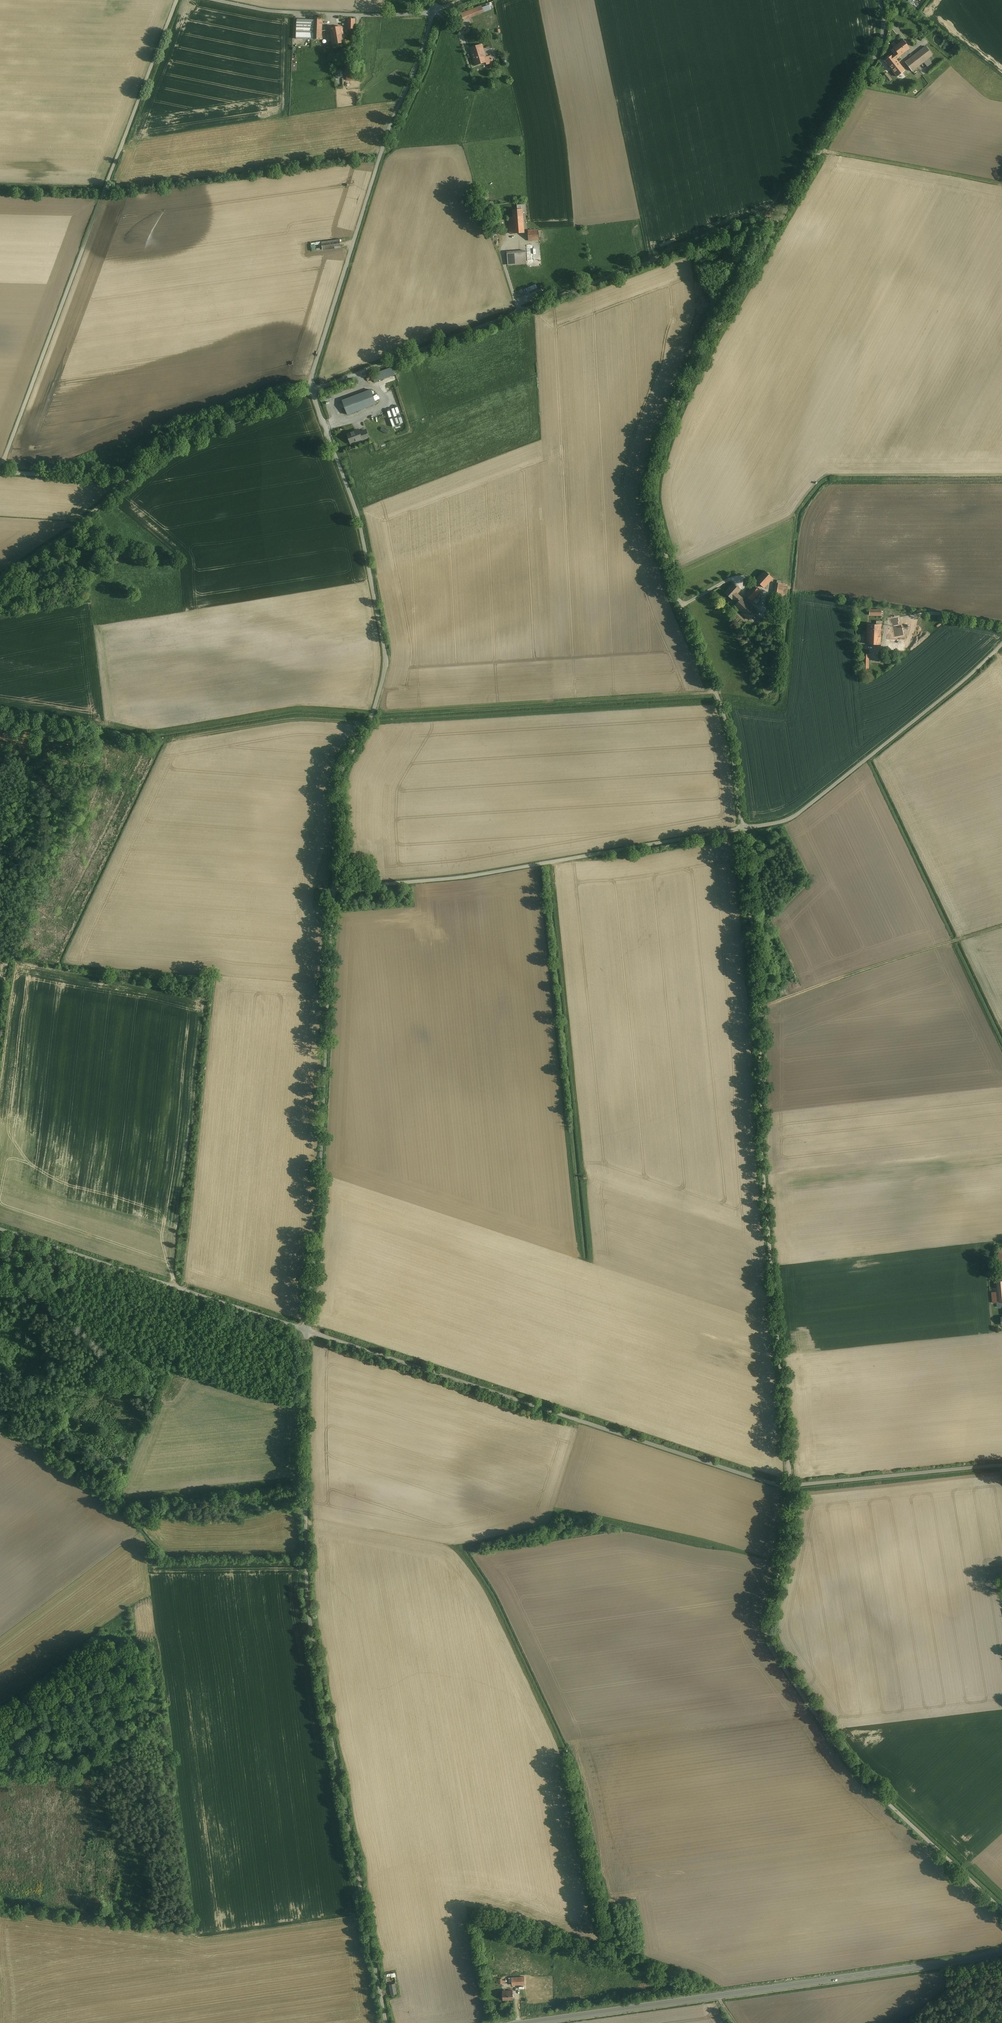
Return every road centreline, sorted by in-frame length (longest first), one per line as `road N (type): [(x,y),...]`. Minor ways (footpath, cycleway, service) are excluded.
road 1 (unclassified): [(306,1331),(309,1614),(387,2022)]
road 2 (unclassified): [(789,1486),(762,1194),(743,829)]
road 3 (unclassified): [(743,829),(728,731),(659,542),(650,484),(698,356),(778,217)]
road 4 (unclassified): [(1001,1911),(850,1768),(764,1642),(790,1530),(789,1486)]
road 5 (unclassified): [(311,390),(360,517),(386,663),(340,782),(334,888)]
road 6 (unclassified): [(306,1331),(789,1486)]
road 7 (unclassified): [(177,0),(3,472)]
road 8 (unclassified): [(311,390),(778,217)]
road 9 (secondary): [(1001,1951),(529,2022)]
road 10 (unclassified): [(334,888),(306,1331)]
road 11 (unclassified): [(334,888),(456,879),(743,829)]
road 12 (unclassified): [(432,11),(311,390)]
road 13 (track): [(161,1638),(199,1904),(196,2022)]
road 14 (unclassified): [(0,1227),(306,1331)]
road 15 (unclassified): [(743,829),(798,814),(1001,645)]
road 16 (track): [(1001,925),(753,1007)]
road 17 (unclassified): [(778,217),(880,45),(879,0)]
road 18 (unclassified): [(215,0),(287,13),(432,11)]
road 19 (unclassified): [(789,1486),(1001,1466)]
road 20 (unclassified): [(126,481),(170,444),(311,390)]
road 21 (track): [(0,1779),(82,1779),(170,1693)]
road 22 (track): [(0,1902),(200,1923)]
road 23 (unclassified): [(0,577),(126,481)]
road 24 (unclassified): [(126,481),(3,472)]

